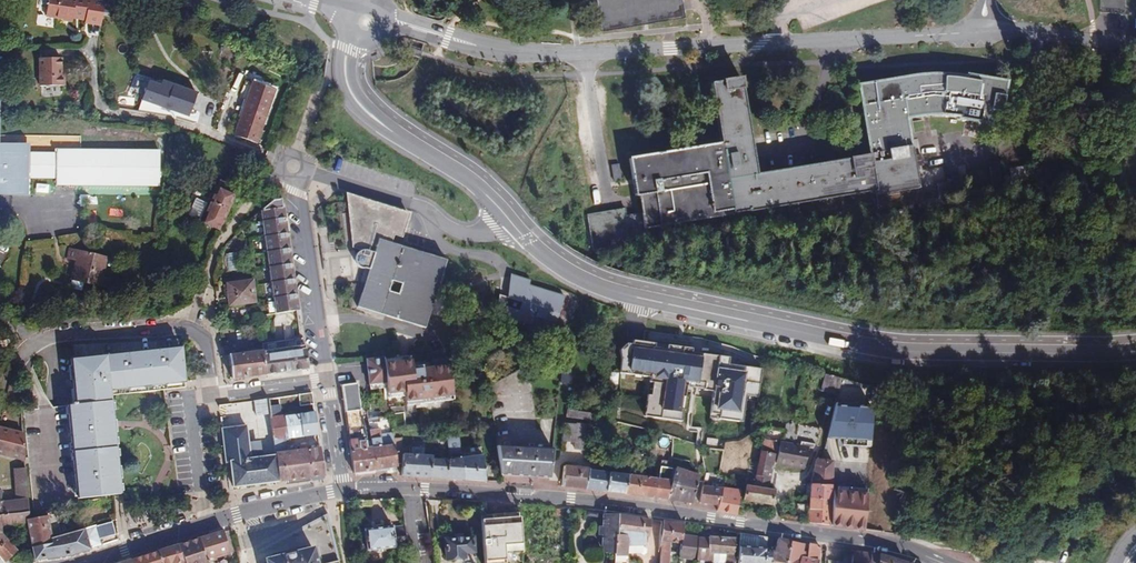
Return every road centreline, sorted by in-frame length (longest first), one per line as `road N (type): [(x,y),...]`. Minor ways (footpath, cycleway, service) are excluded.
road 1 (secondary): [(367,23),(345,57),(356,100),(471,181),(565,270),(616,292),(888,350),(1135,352)]
road 2 (unclassified): [(367,23),(558,54),(980,32)]
road 3 (unclassified): [(941,562),(865,541),(635,506),(407,488)]
road 4 (residential): [(213,397),(202,337),(181,328),(49,336),(15,361)]
road 5 (residential): [(325,380),(298,180)]
road 6 (unclassified): [(980,32),(1135,48)]
road 7 (residential): [(213,397),(189,400),(207,524)]
road 8 (unclassified): [(340,490),(207,524)]
road 9 (unclassified): [(207,524),(78,562)]

